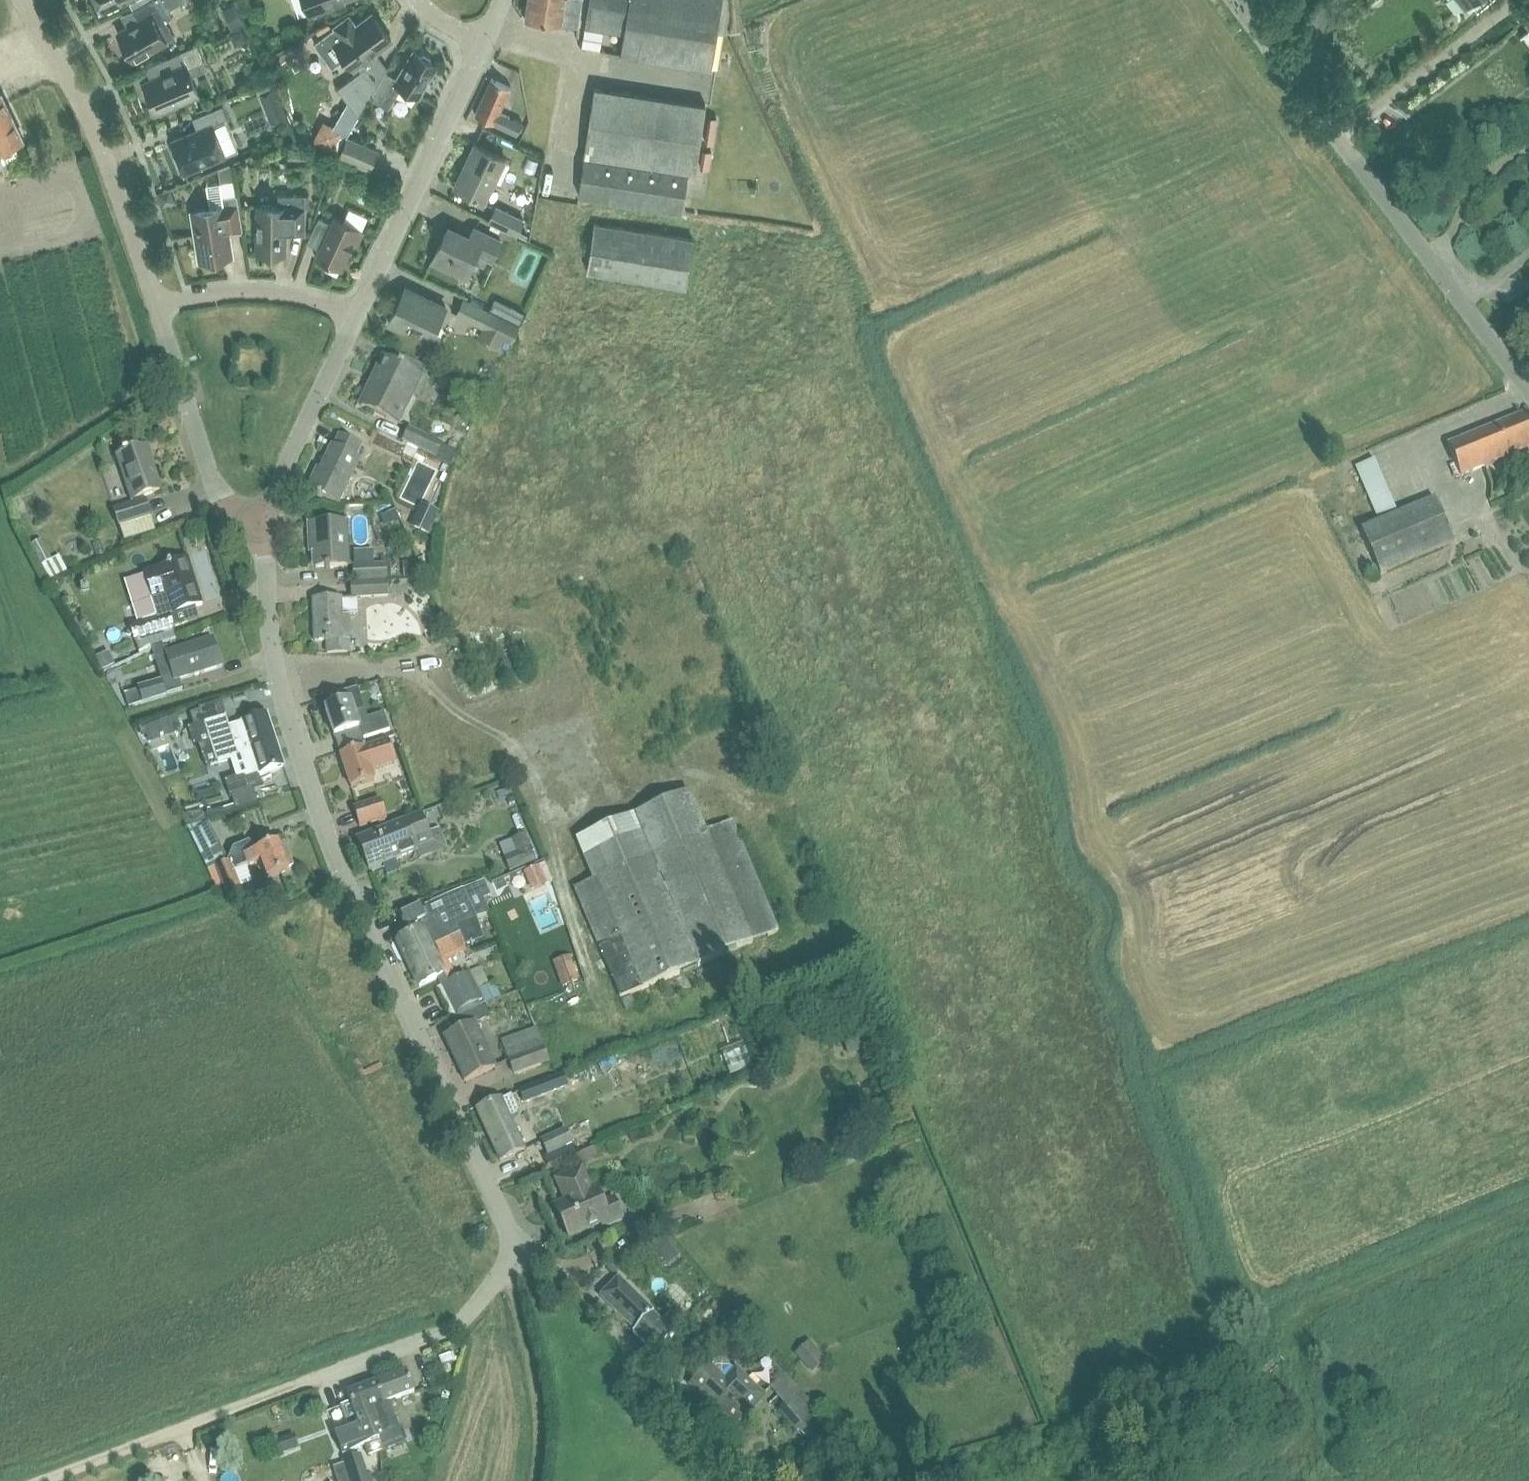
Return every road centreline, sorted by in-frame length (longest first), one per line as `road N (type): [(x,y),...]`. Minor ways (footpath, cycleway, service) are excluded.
road 1 (unclassified): [(512,1255),(482,1168),(340,883),(271,659),(255,539)]
road 2 (unclassified): [(1528,396),(1239,0)]
road 3 (unclassified): [(163,312),(83,128),(14,0)]
road 4 (unclassified): [(727,1480),(653,1407),(633,1349),(565,1277),(512,1255)]
road 5 (track): [(1280,1363),(1294,1314),(1528,1211)]
road 6 (residential): [(355,319),(469,72),(469,38)]
road 7 (unclassified): [(314,1385),(64,1480)]
road 8 (unclassified): [(255,539),(245,537),(212,484),(163,312)]
road 9 (unclassified): [(314,1385),(455,1331),(487,1300),(512,1255)]
road 10 (residential): [(255,539),(355,319)]
road 11 (track): [(503,1280),(532,1400),(537,1480)]
road 12 (residential): [(163,312),(234,289),(307,296),(355,319)]

